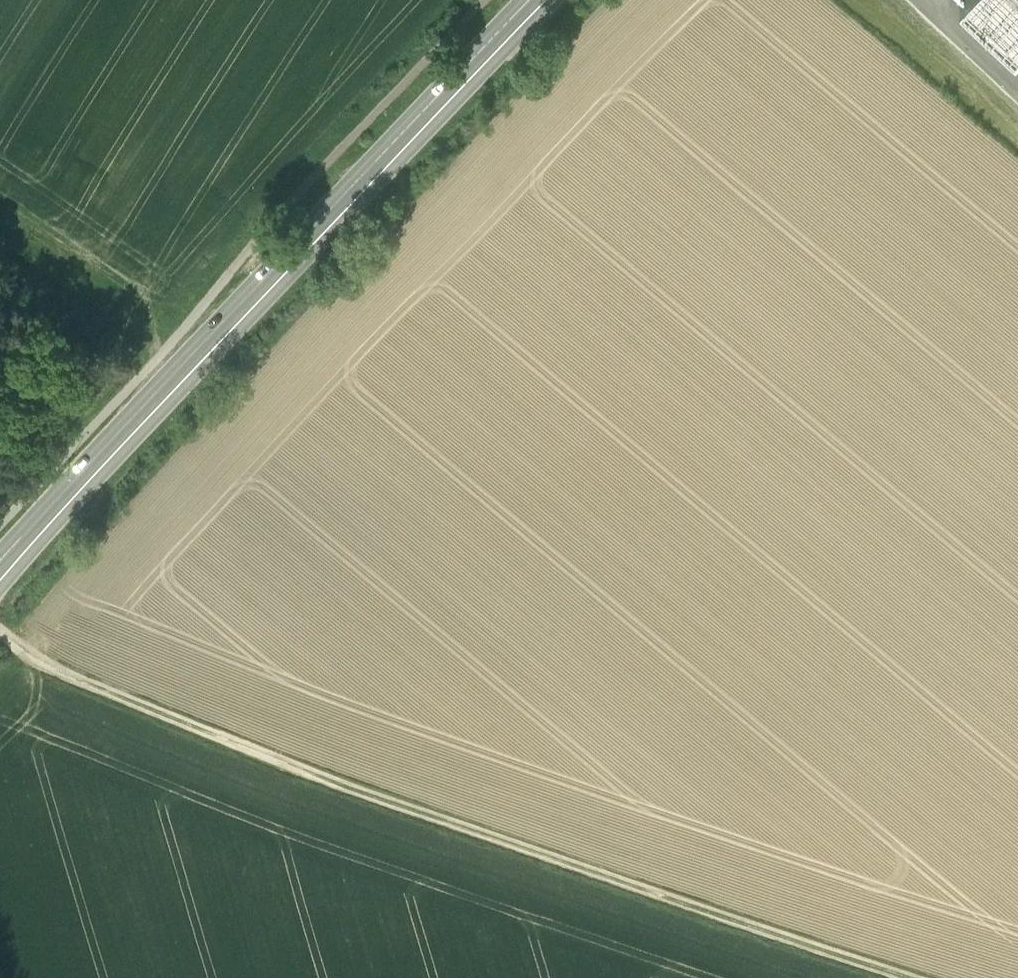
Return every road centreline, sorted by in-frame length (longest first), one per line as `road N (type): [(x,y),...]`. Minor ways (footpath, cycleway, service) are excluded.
road 1 (track): [(941,977),(430,807),(0,631)]
road 2 (primary): [(0,568),(536,0)]

